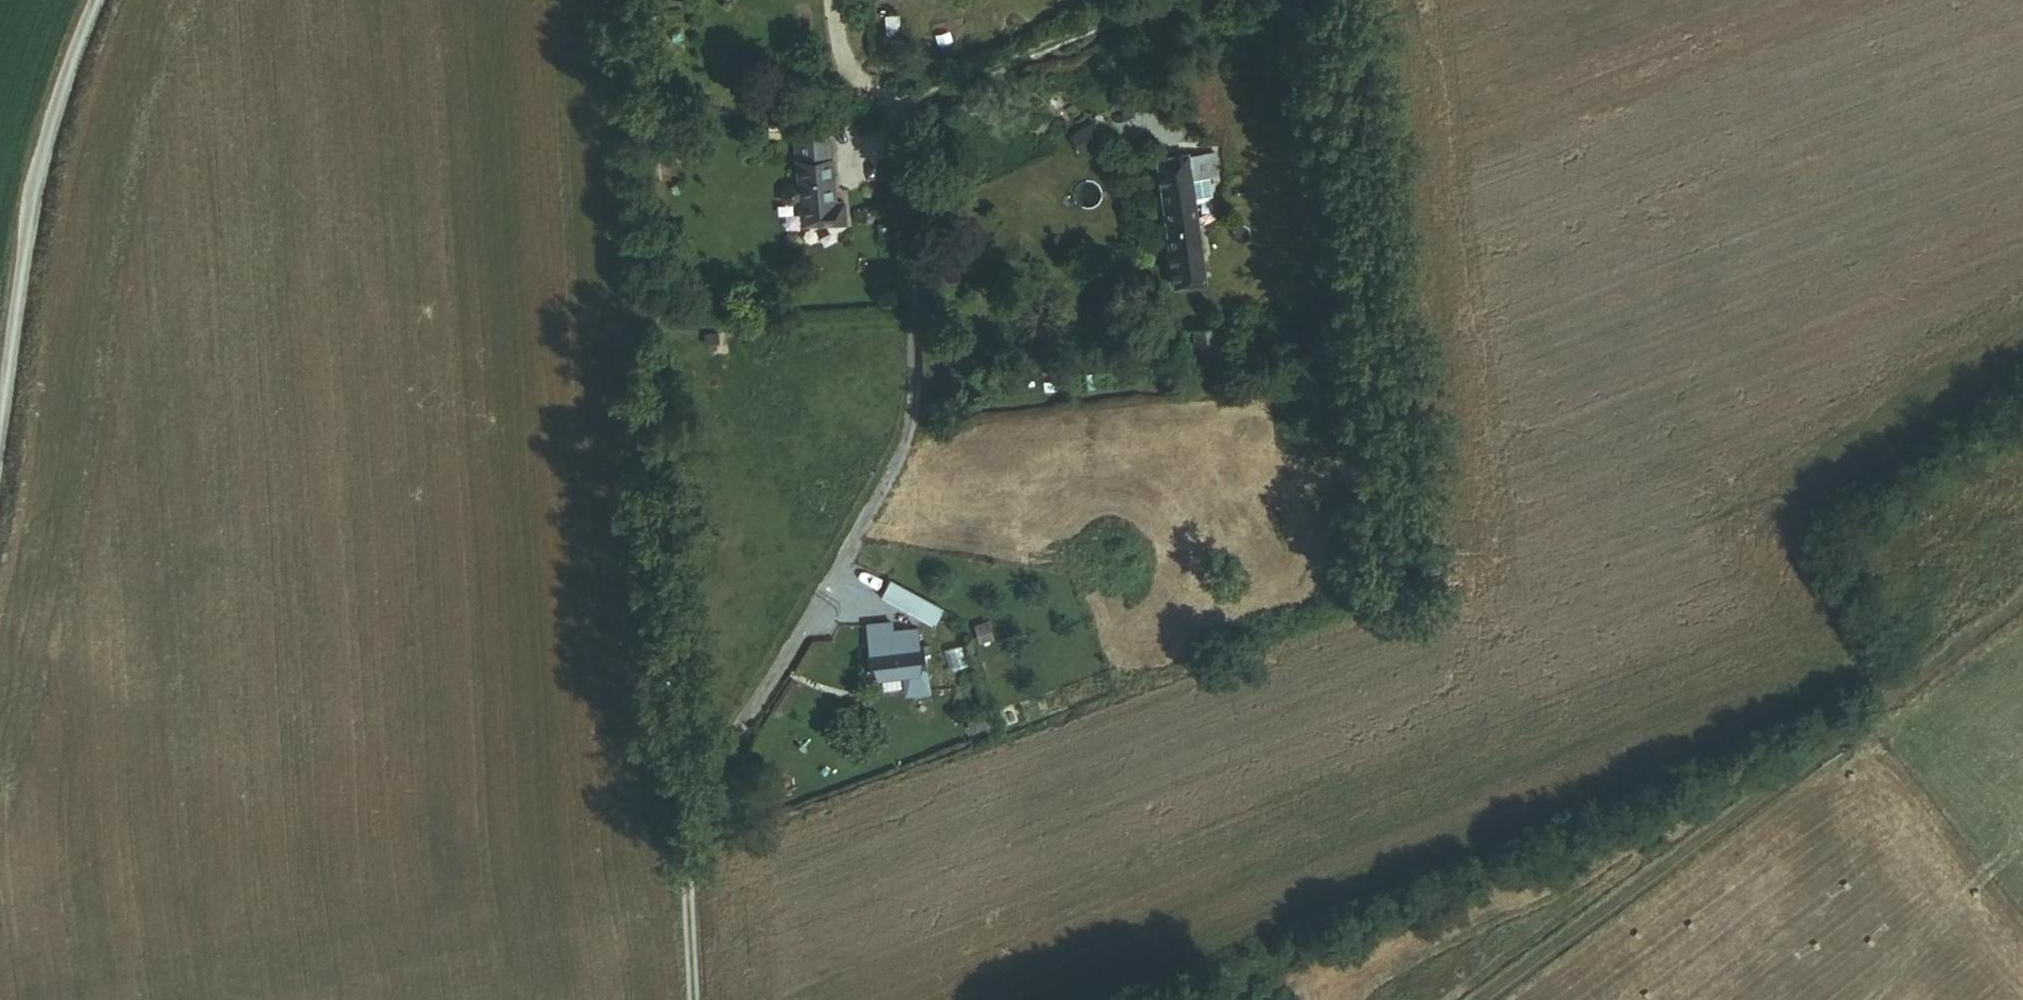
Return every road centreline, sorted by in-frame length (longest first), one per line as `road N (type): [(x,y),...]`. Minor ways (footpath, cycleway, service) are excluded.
road 1 (track): [(1498,999),(1657,891),(2022,610)]
road 2 (unclassified): [(97,0),(56,113),(0,427)]

